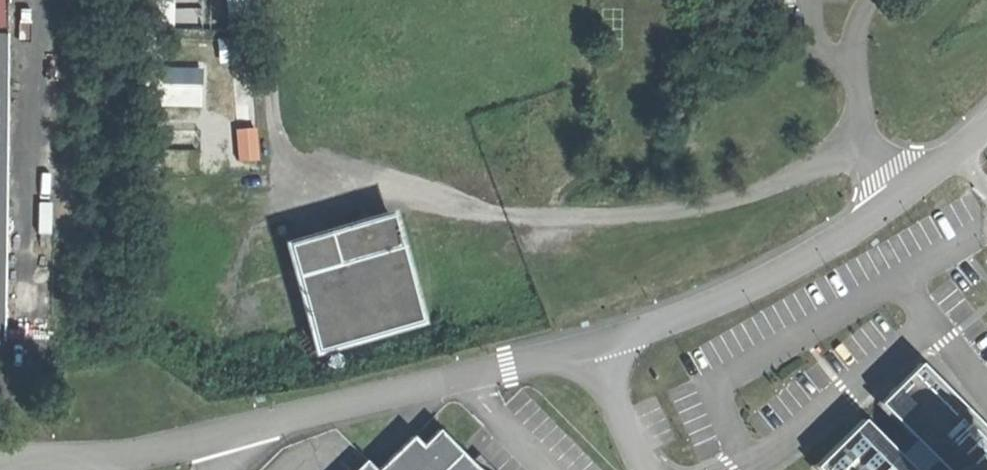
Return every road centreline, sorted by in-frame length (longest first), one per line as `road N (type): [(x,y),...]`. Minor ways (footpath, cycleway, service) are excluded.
road 1 (unclassified): [(596,345),(709,306),(815,255),(899,201),(986,129)]
road 2 (unclassified): [(244,432),(596,345)]
road 3 (unclassified): [(102,456),(244,432)]
road 4 (unclassified): [(596,345),(649,469)]

